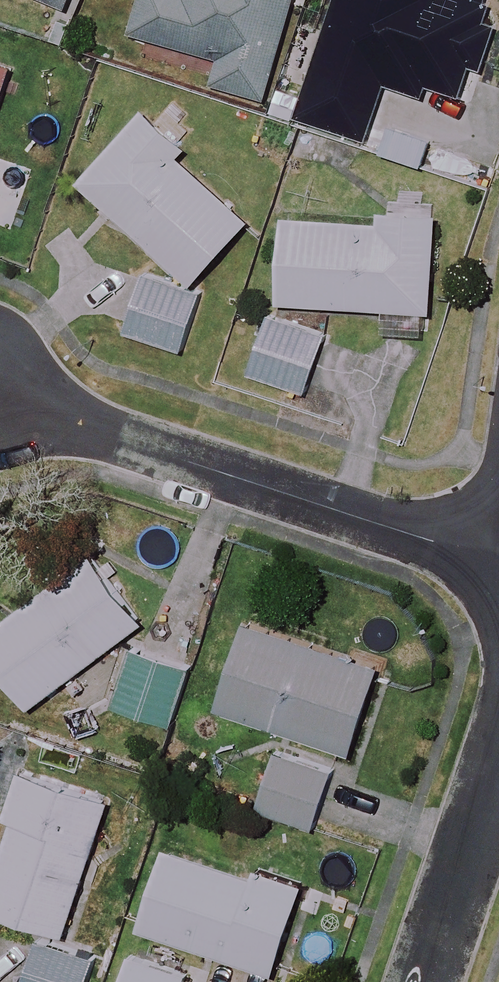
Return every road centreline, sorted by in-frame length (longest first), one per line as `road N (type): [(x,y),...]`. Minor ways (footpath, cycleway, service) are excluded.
road 1 (residential): [(488,554),(0,389)]
road 2 (residential): [(430,981),(498,772)]

